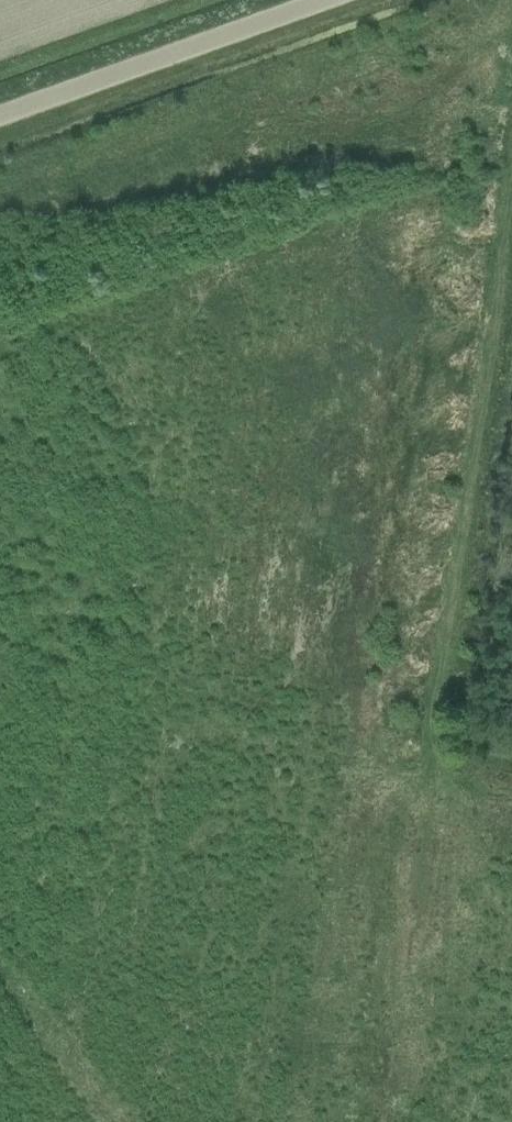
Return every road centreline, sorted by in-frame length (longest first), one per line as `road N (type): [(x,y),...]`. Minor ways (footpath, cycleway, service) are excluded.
road 1 (unclassified): [(0,115),(323,0)]

